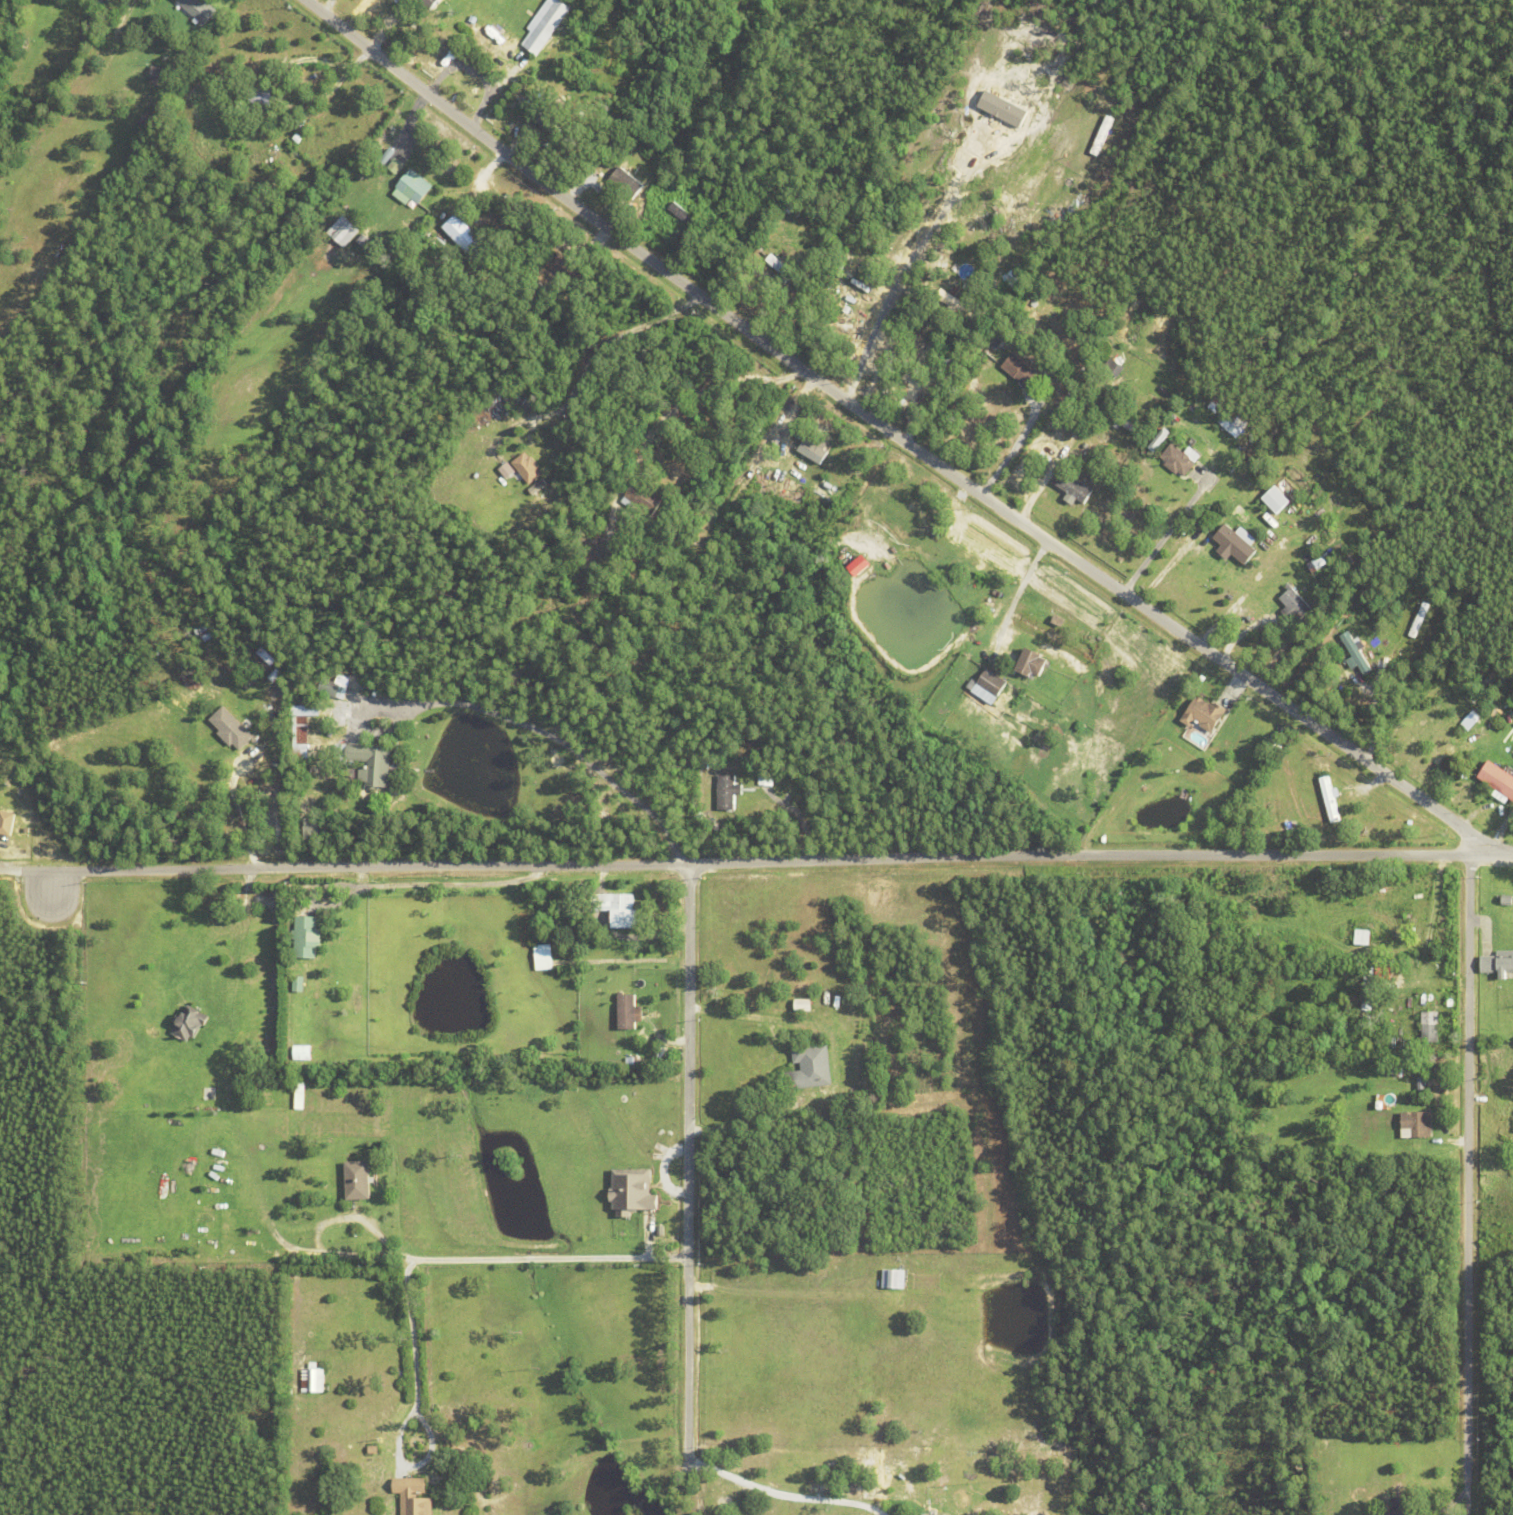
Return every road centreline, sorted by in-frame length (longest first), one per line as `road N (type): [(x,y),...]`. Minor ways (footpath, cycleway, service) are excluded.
road 1 (residential): [(1499,854),(769,346),(307,0)]
road 2 (residential): [(688,1283),(692,869),(982,855),(1512,854)]
road 3 (residential): [(692,869),(672,862),(0,870)]
road 4 (residential): [(1470,855),(1465,1514)]
road 5 (residential): [(371,708),(472,708),(581,748),(656,804),(692,869)]

